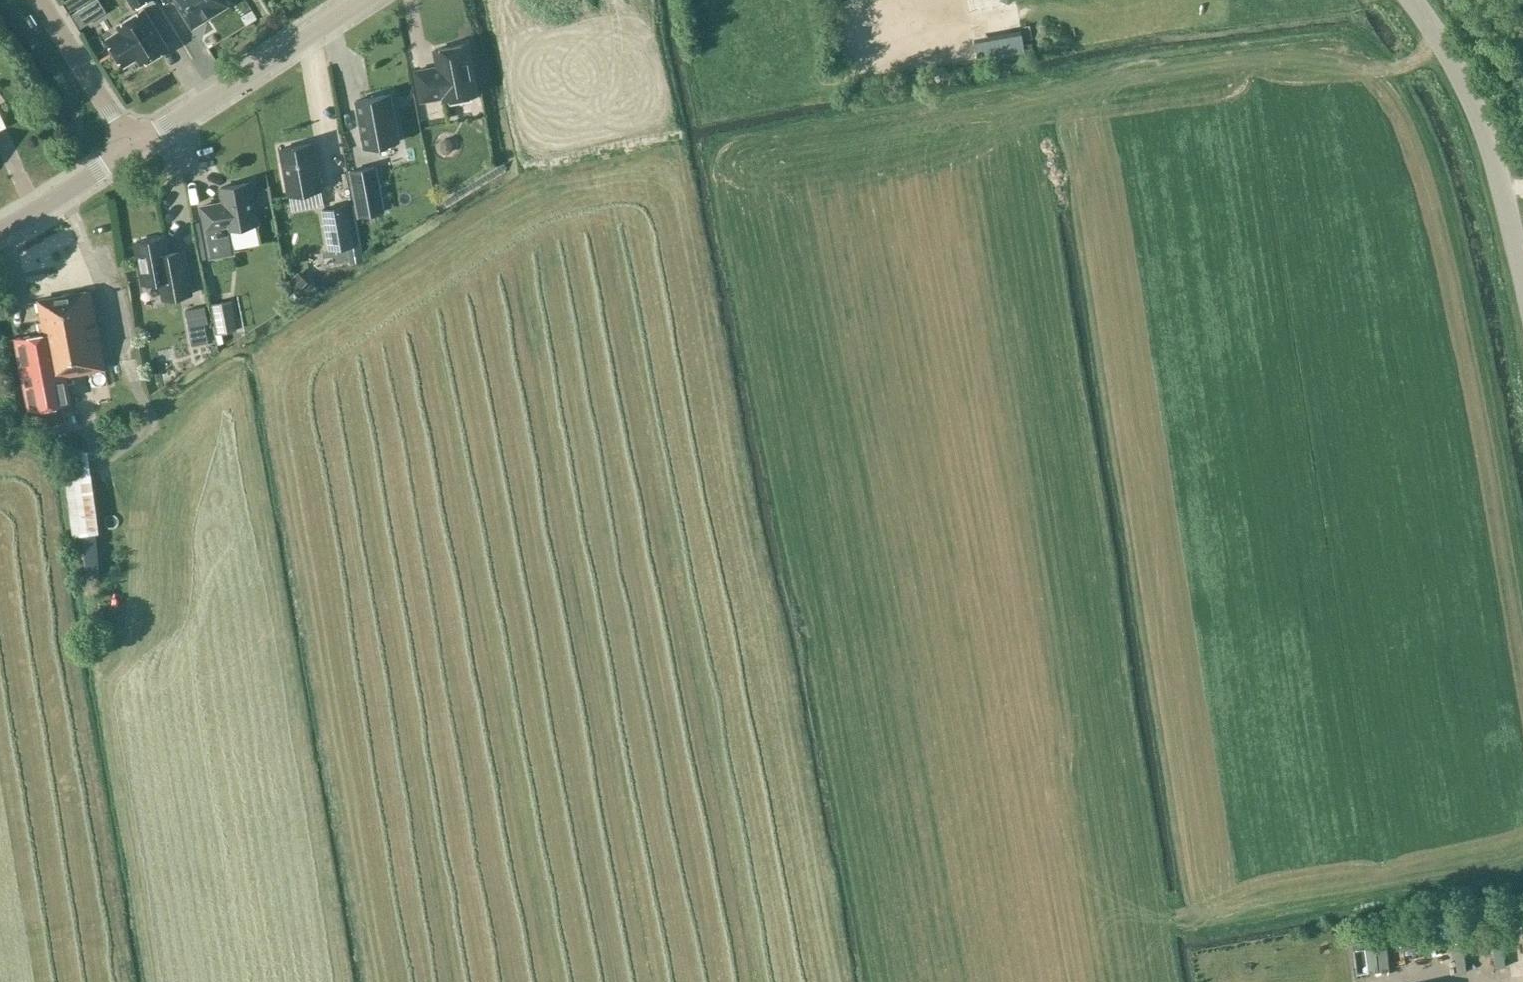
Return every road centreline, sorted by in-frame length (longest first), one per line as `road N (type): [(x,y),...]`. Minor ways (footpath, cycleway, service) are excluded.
road 1 (tertiary): [(1522,280),(1481,122),(1411,0)]
road 2 (tertiary): [(134,148),(364,0)]
road 3 (residential): [(134,148),(40,0)]
road 4 (tertiary): [(0,231),(134,148)]

